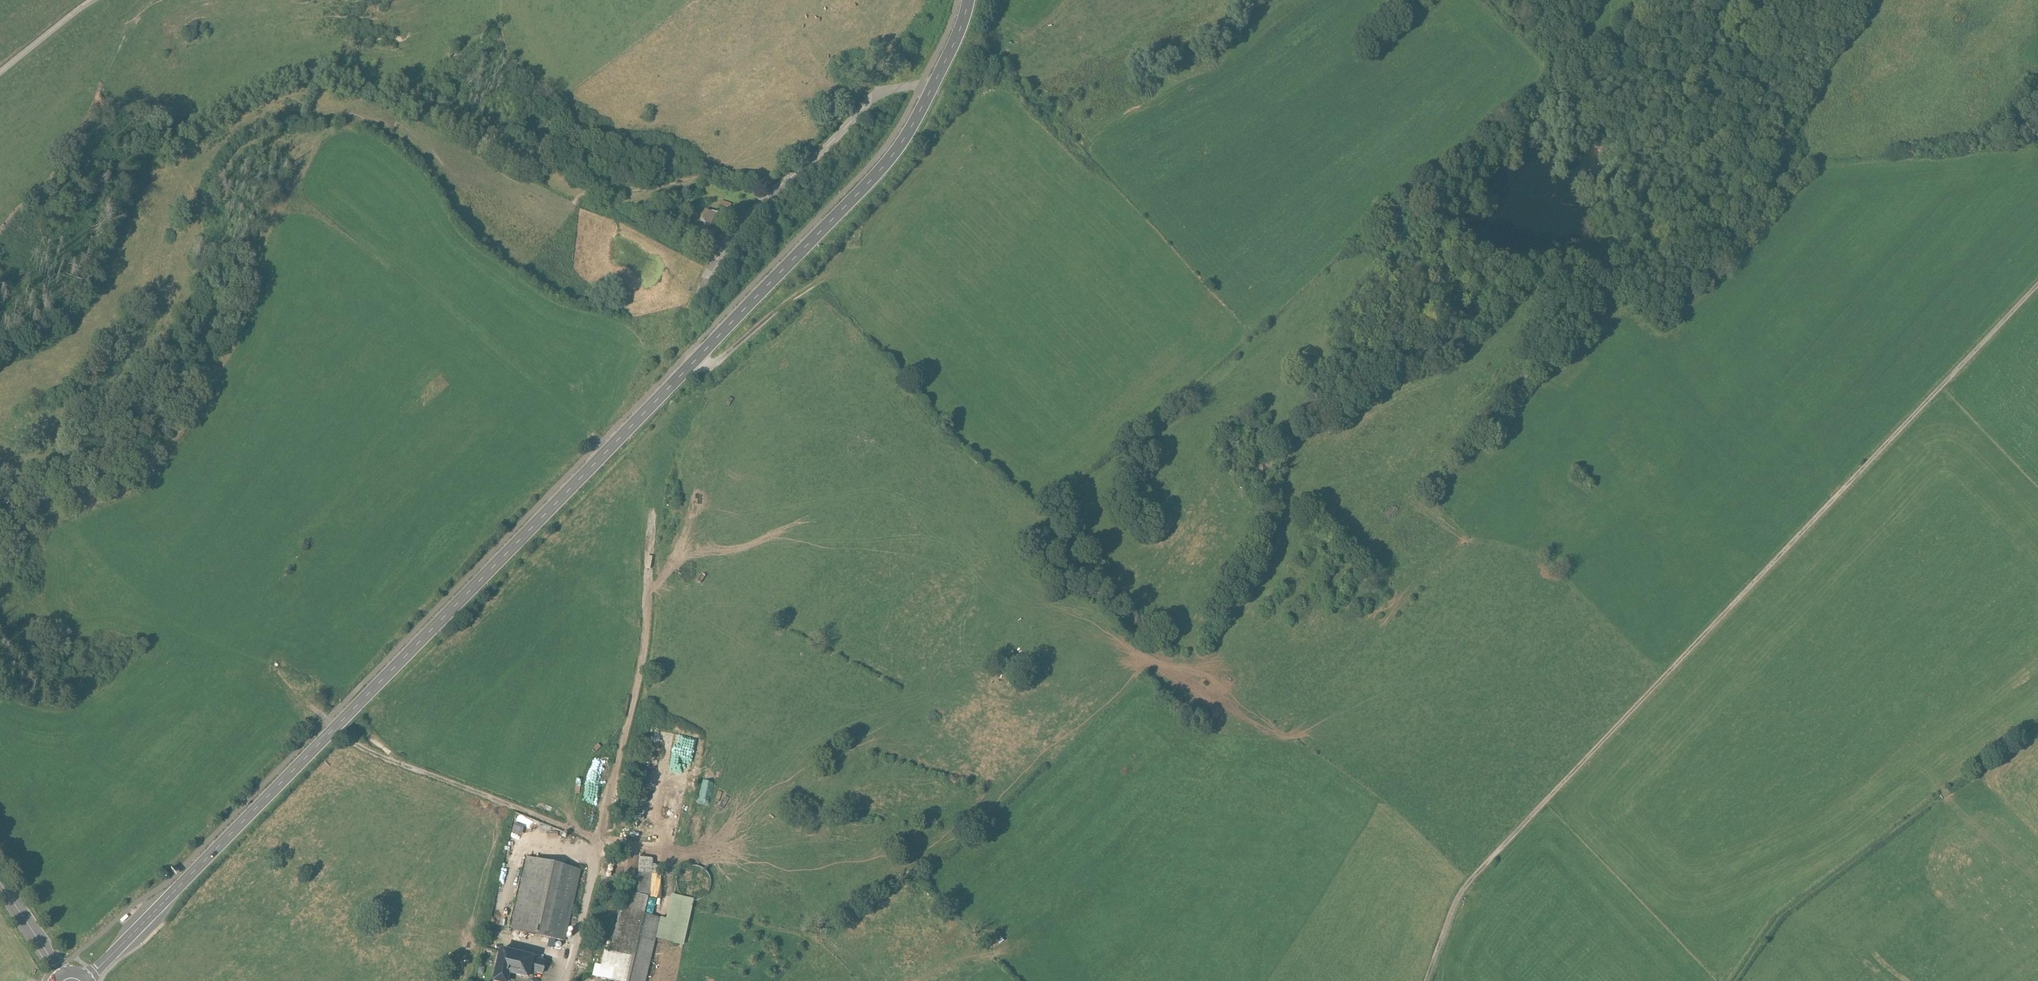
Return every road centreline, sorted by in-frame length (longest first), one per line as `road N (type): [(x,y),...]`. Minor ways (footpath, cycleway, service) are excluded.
road 1 (tertiary): [(87,979),(849,206),(915,123),(968,0)]
road 2 (track): [(1426,980),(1459,896),(2037,283)]
road 3 (track): [(332,732),(602,844),(639,675),(655,499)]
road 4 (track): [(815,283),(714,366),(695,361)]
road 5 (residential): [(572,980),(602,844)]

